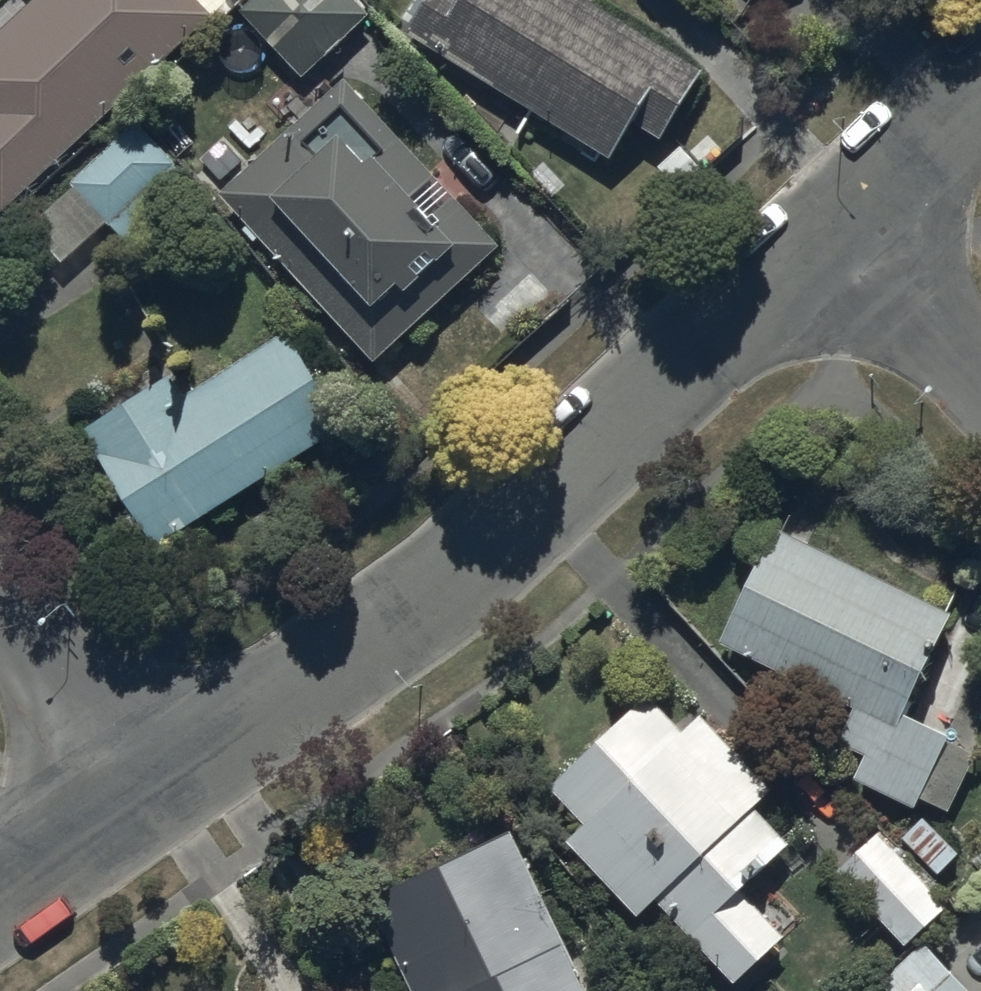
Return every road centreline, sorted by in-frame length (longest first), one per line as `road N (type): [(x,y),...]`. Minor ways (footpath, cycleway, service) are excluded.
road 1 (residential): [(133,807),(835,243)]
road 2 (residential): [(133,807),(0,606)]
road 3 (residential): [(835,243),(980,388)]
road 4 (residential): [(835,243),(980,100)]
road 5 (residential): [(0,886),(133,807)]

